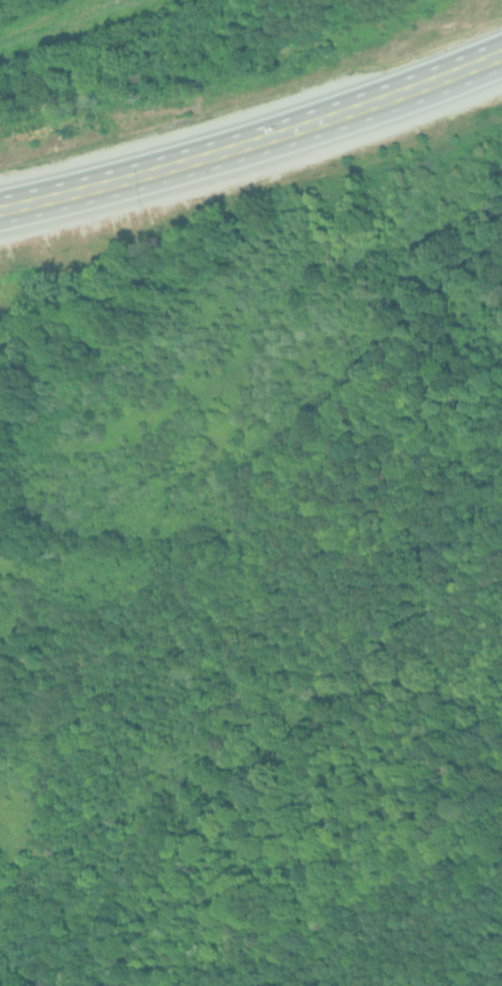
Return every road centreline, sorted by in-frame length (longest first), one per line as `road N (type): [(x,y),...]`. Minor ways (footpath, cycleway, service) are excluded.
road 1 (trunk): [(501,37),(331,104),(0,194)]

